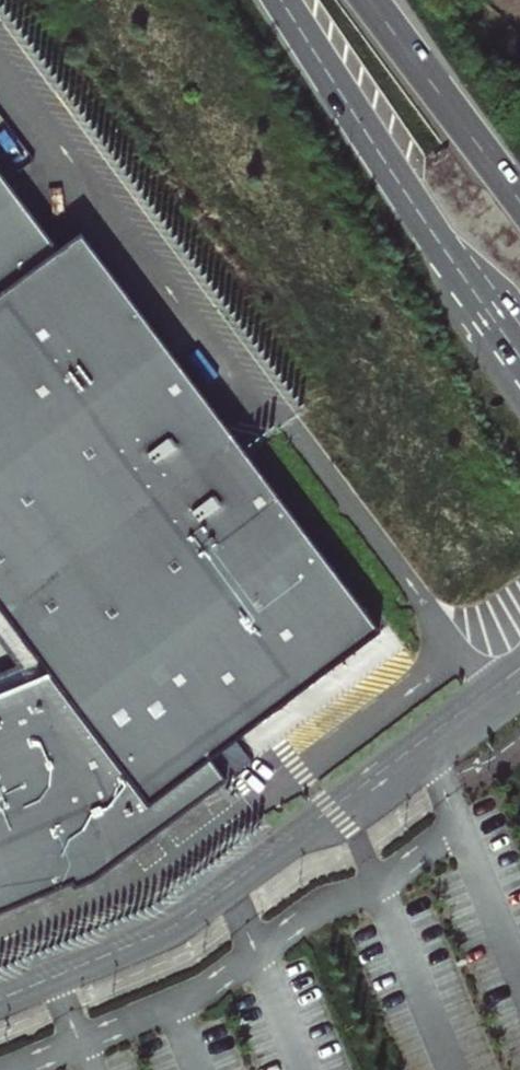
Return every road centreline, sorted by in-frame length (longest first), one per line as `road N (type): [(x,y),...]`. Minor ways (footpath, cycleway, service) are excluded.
road 1 (unclassified): [(0,998),(179,921),(519,667)]
road 2 (trunk): [(281,0),(519,351)]
road 3 (trunk): [(519,200),(369,0)]

